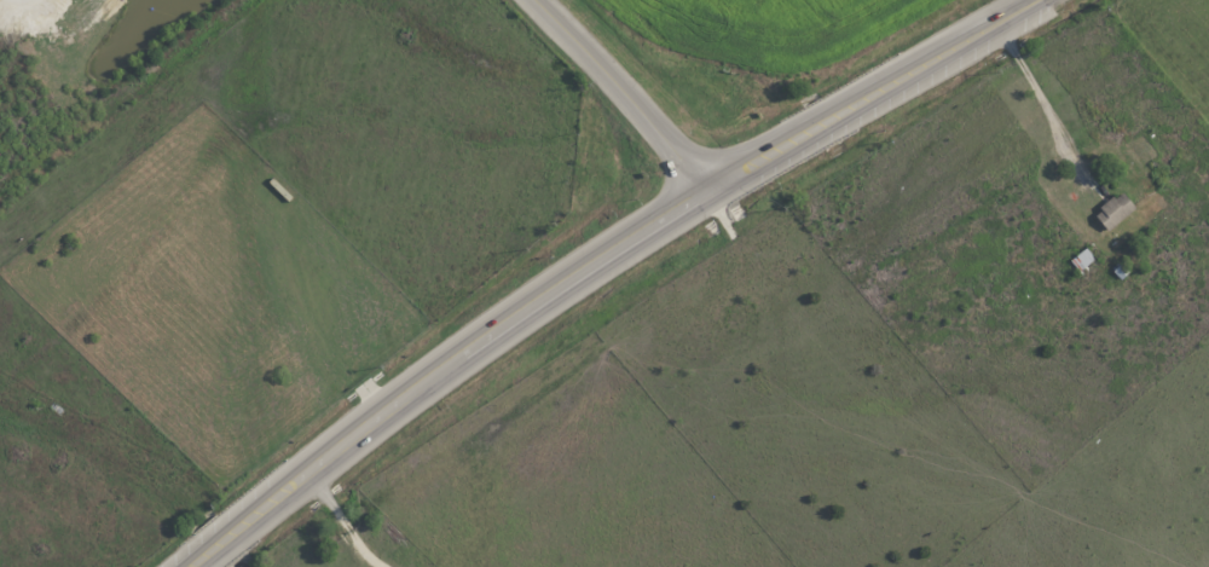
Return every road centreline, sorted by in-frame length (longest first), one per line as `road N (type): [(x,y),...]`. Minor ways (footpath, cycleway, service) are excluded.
road 1 (primary): [(197,566),(488,342),(715,192),(1049,0)]
road 2 (tertiary): [(543,0),(715,192)]

